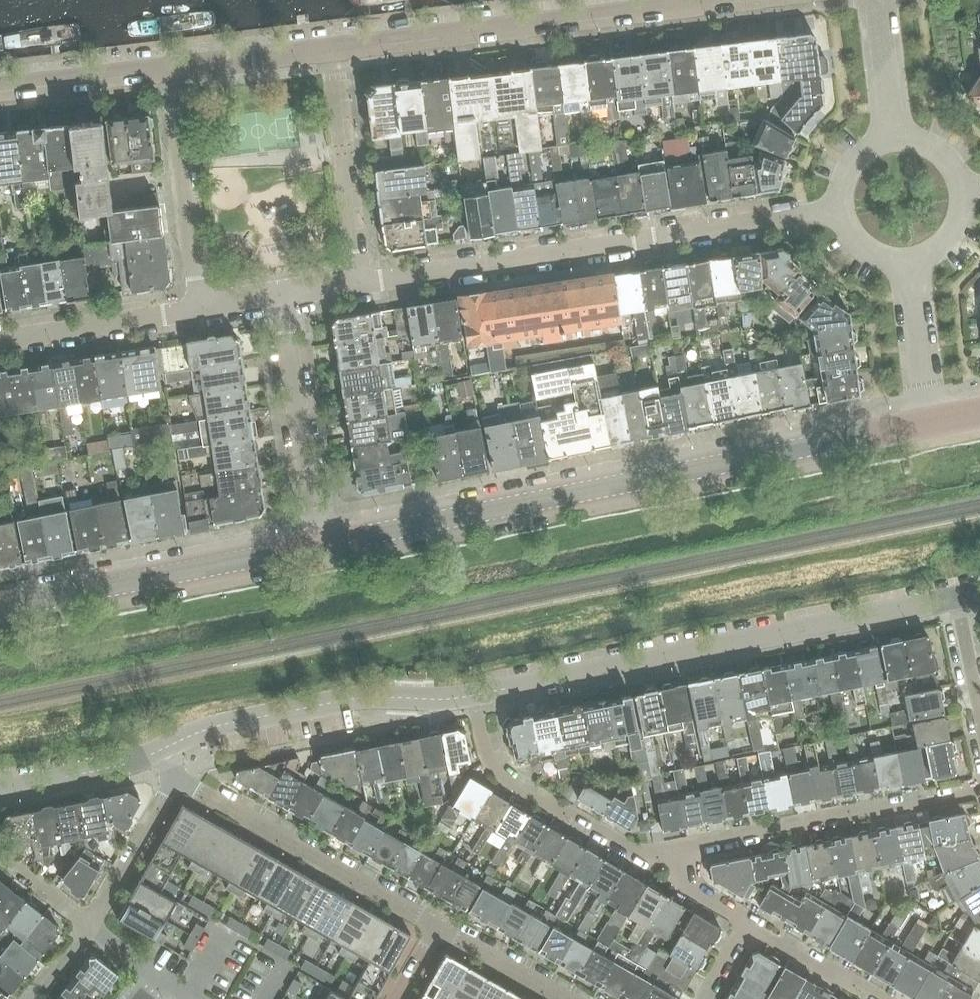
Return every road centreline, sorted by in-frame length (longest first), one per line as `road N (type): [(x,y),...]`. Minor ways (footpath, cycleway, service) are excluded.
road 1 (tertiary): [(931,422),(321,544)]
road 2 (unclassified): [(472,695),(957,598)]
road 3 (residential): [(355,285),(841,209)]
road 4 (residential): [(326,45),(693,0)]
road 5 (tertiary): [(321,544),(0,608)]
road 6 (unclassified): [(158,750),(218,725),(349,699),(472,695)]
road 7 (residential): [(675,855),(698,841),(979,793)]
road 8 (residential): [(438,927),(176,778)]
road 9 (residential): [(675,855),(643,853),(508,783),(487,756),(476,711)]
road 10 (residential): [(321,544),(280,296)]
road 11 (residential): [(199,309),(167,65)]
road 12 (residential): [(0,341),(199,309)]
road 13 (residential): [(89,925),(176,778)]
road 14 (residential): [(0,85),(167,65)]
road 15 (residential): [(931,422),(909,260)]
road 16 (unclassified): [(0,789),(158,750)]
road 17 (residential): [(887,998),(744,922)]
road 18 (residential): [(167,65),(326,45)]
road 19 (residential): [(564,998),(438,927)]
road 20 (residential): [(895,139),(877,0)]
road 21 (residential): [(979,718),(957,598)]
road 22 (residential): [(340,164),(355,285)]

